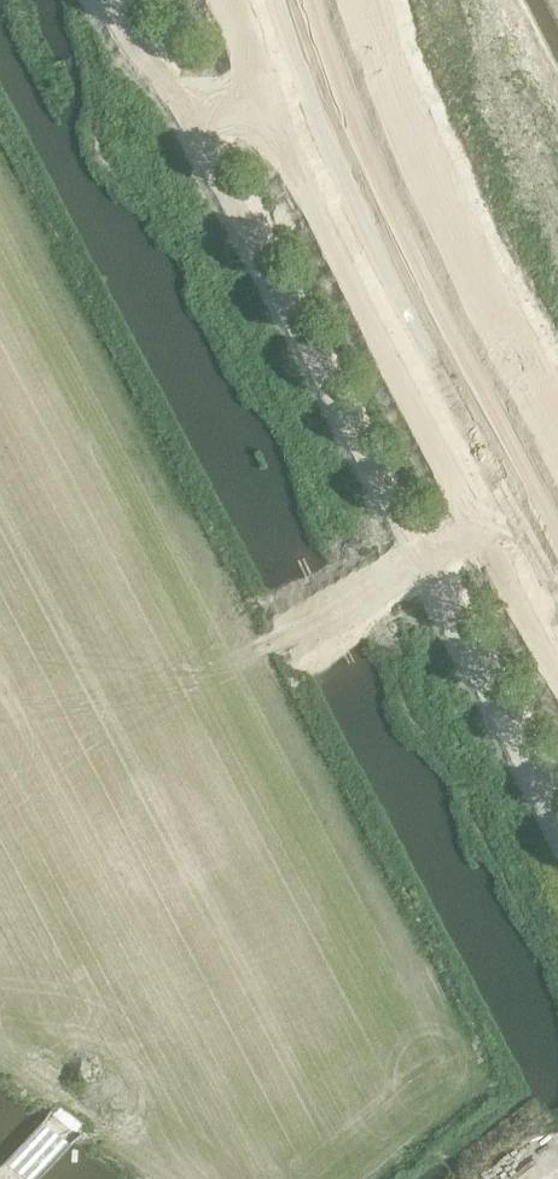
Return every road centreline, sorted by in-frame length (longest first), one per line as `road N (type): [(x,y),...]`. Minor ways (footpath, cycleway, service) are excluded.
road 1 (tertiary): [(0,785),(72,796),(557,448)]

